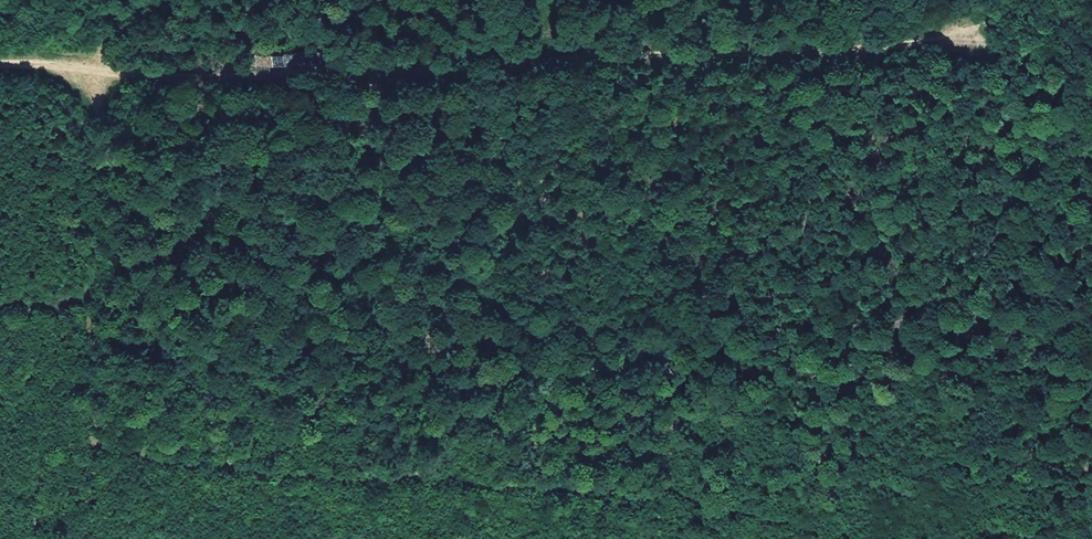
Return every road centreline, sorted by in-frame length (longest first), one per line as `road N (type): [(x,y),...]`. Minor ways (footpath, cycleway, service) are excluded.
road 1 (track): [(952,40),(877,53),(286,77),(103,76),(0,64)]
road 2 (track): [(1091,3),(952,40)]
road 3 (track): [(1091,73),(952,40)]

